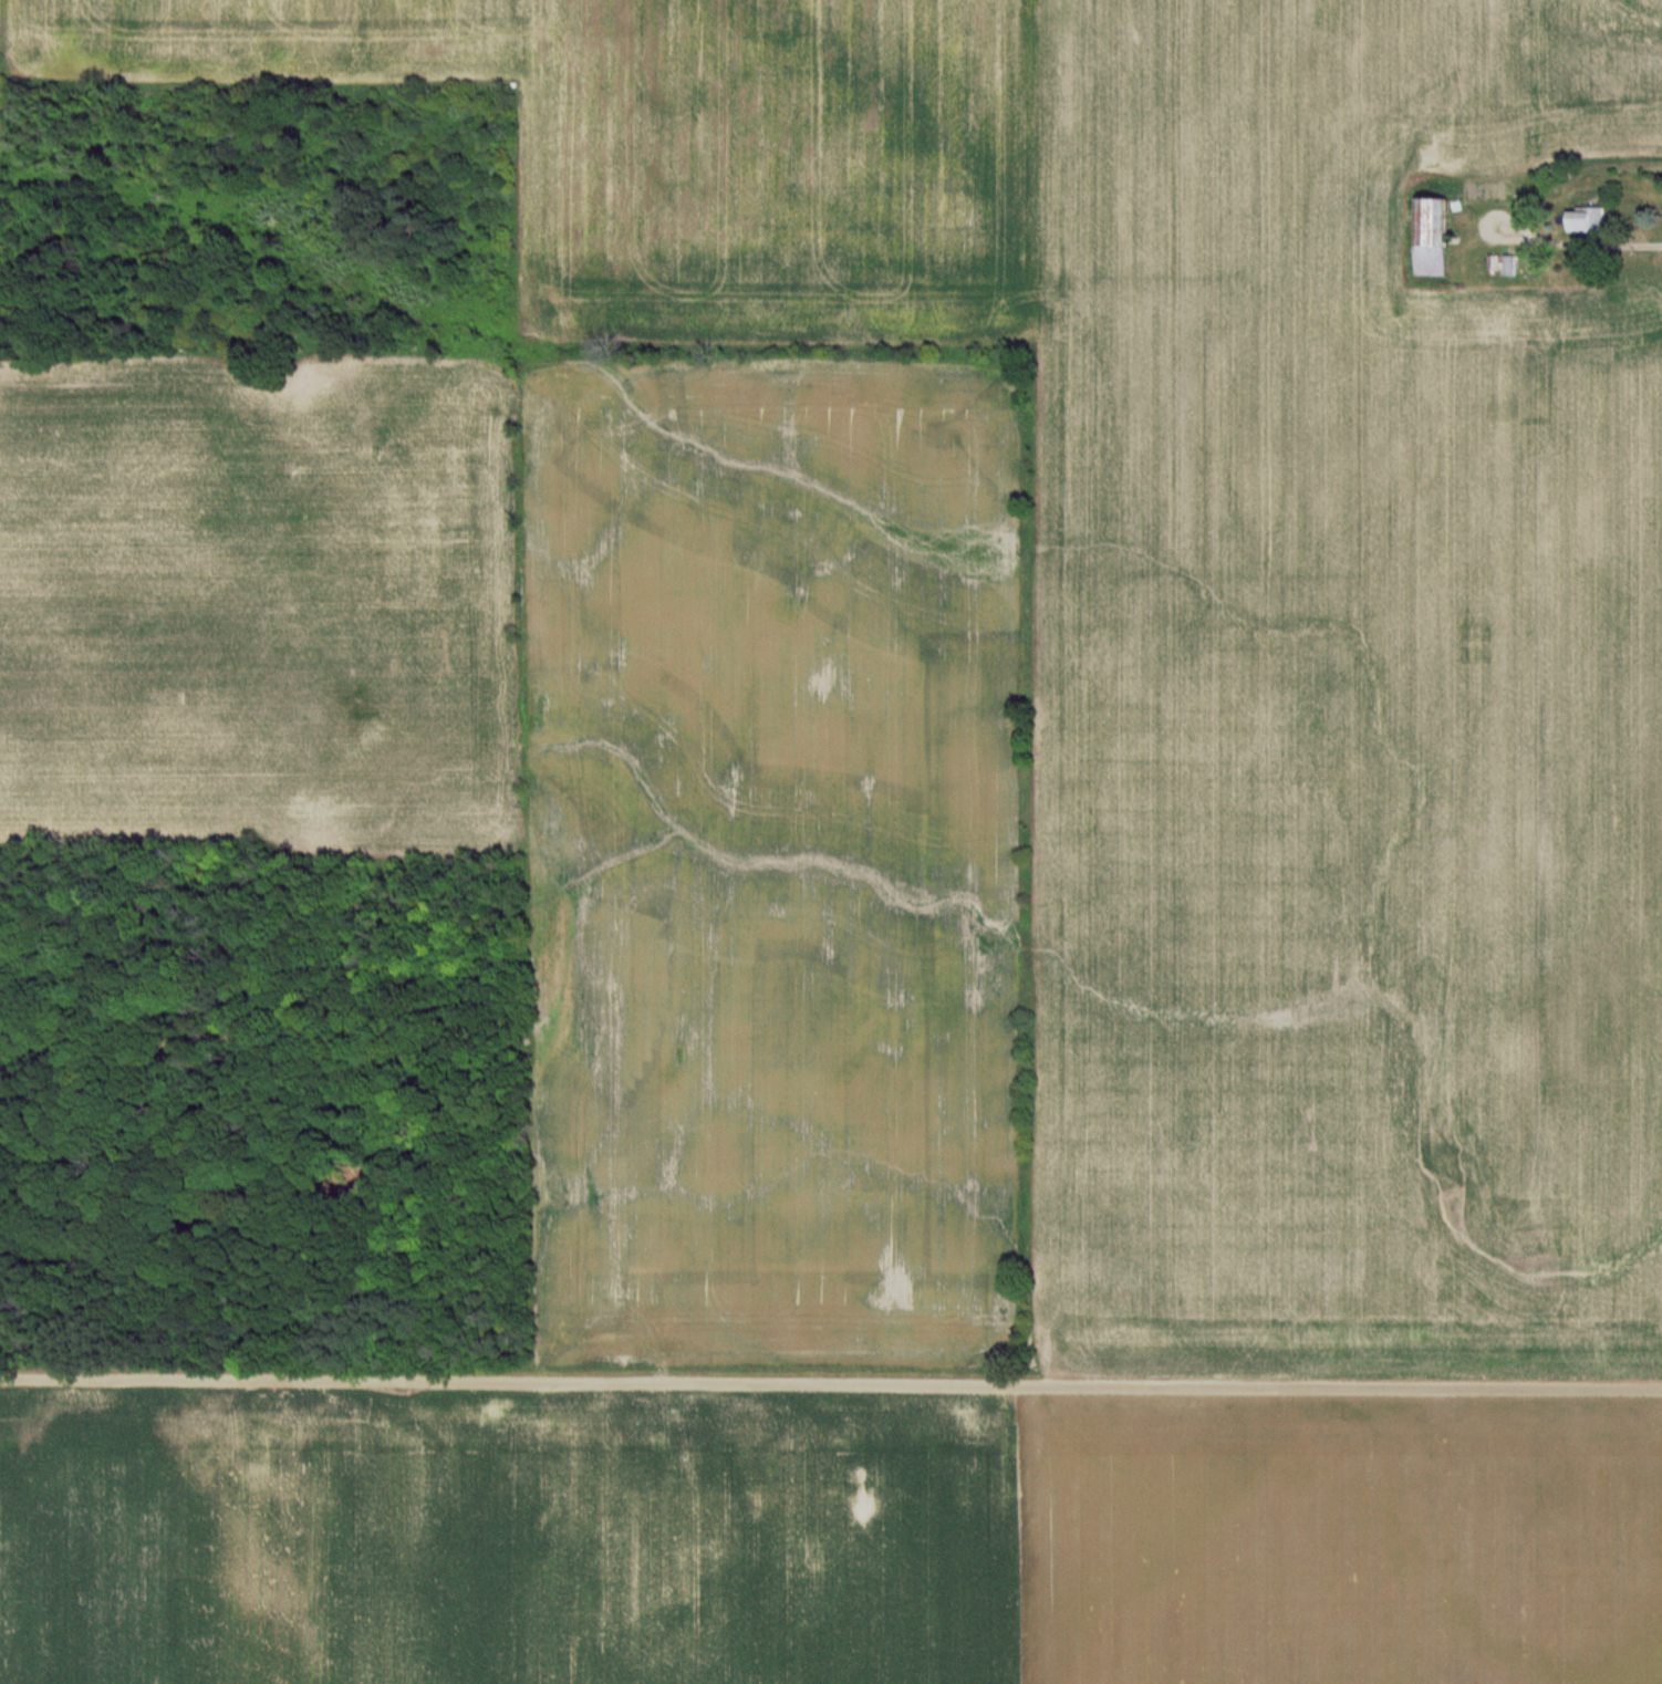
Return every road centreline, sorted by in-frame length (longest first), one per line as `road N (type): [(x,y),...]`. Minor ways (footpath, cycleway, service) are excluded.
road 1 (residential): [(0,1378),(1661,1390)]

